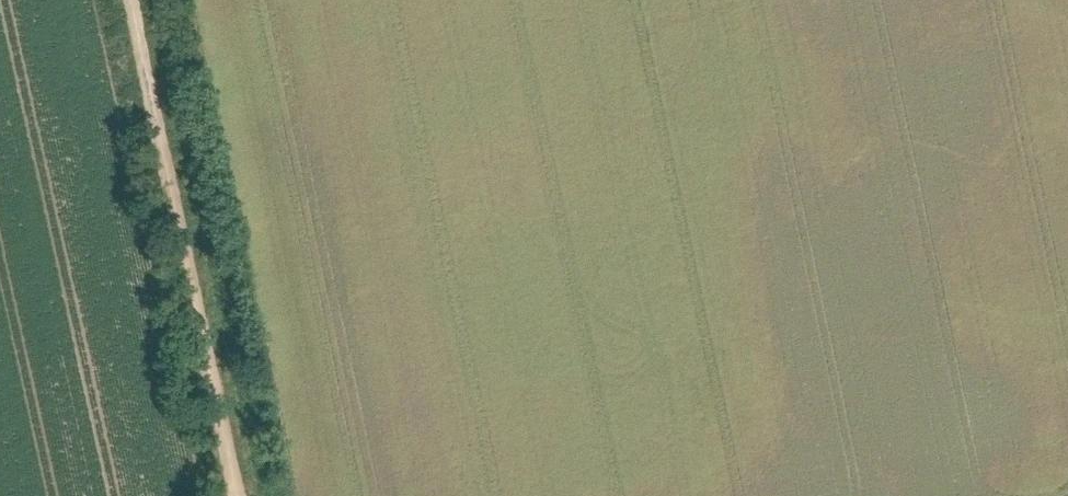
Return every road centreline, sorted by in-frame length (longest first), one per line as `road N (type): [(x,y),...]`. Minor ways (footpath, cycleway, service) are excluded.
road 1 (unclassified): [(114,0),(220,495)]

